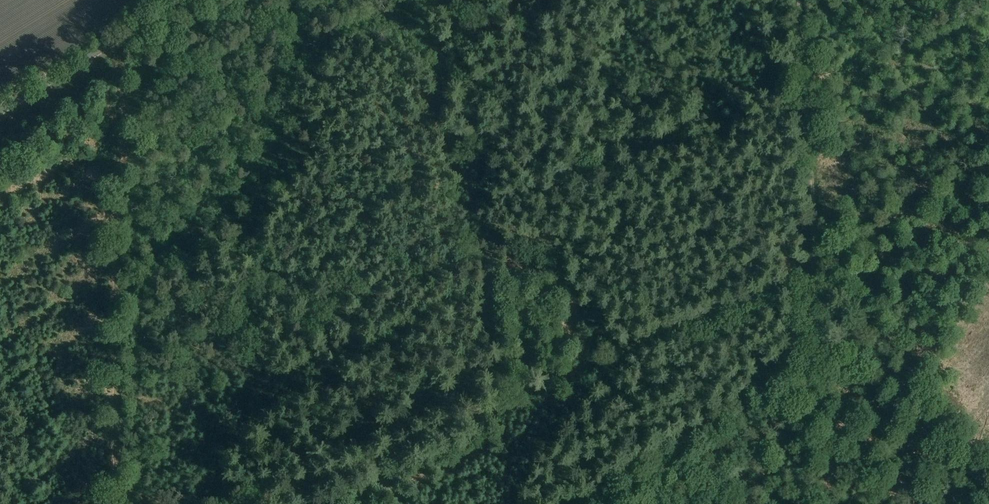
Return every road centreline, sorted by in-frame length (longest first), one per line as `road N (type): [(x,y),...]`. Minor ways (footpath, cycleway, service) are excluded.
road 1 (track): [(255,503),(812,273)]
road 2 (track): [(114,503),(120,38)]
road 3 (track): [(812,273),(800,0)]
road 4 (track): [(800,503),(812,273)]
road 5 (track): [(0,116),(190,0)]
road 6 (track): [(812,273),(988,166)]

